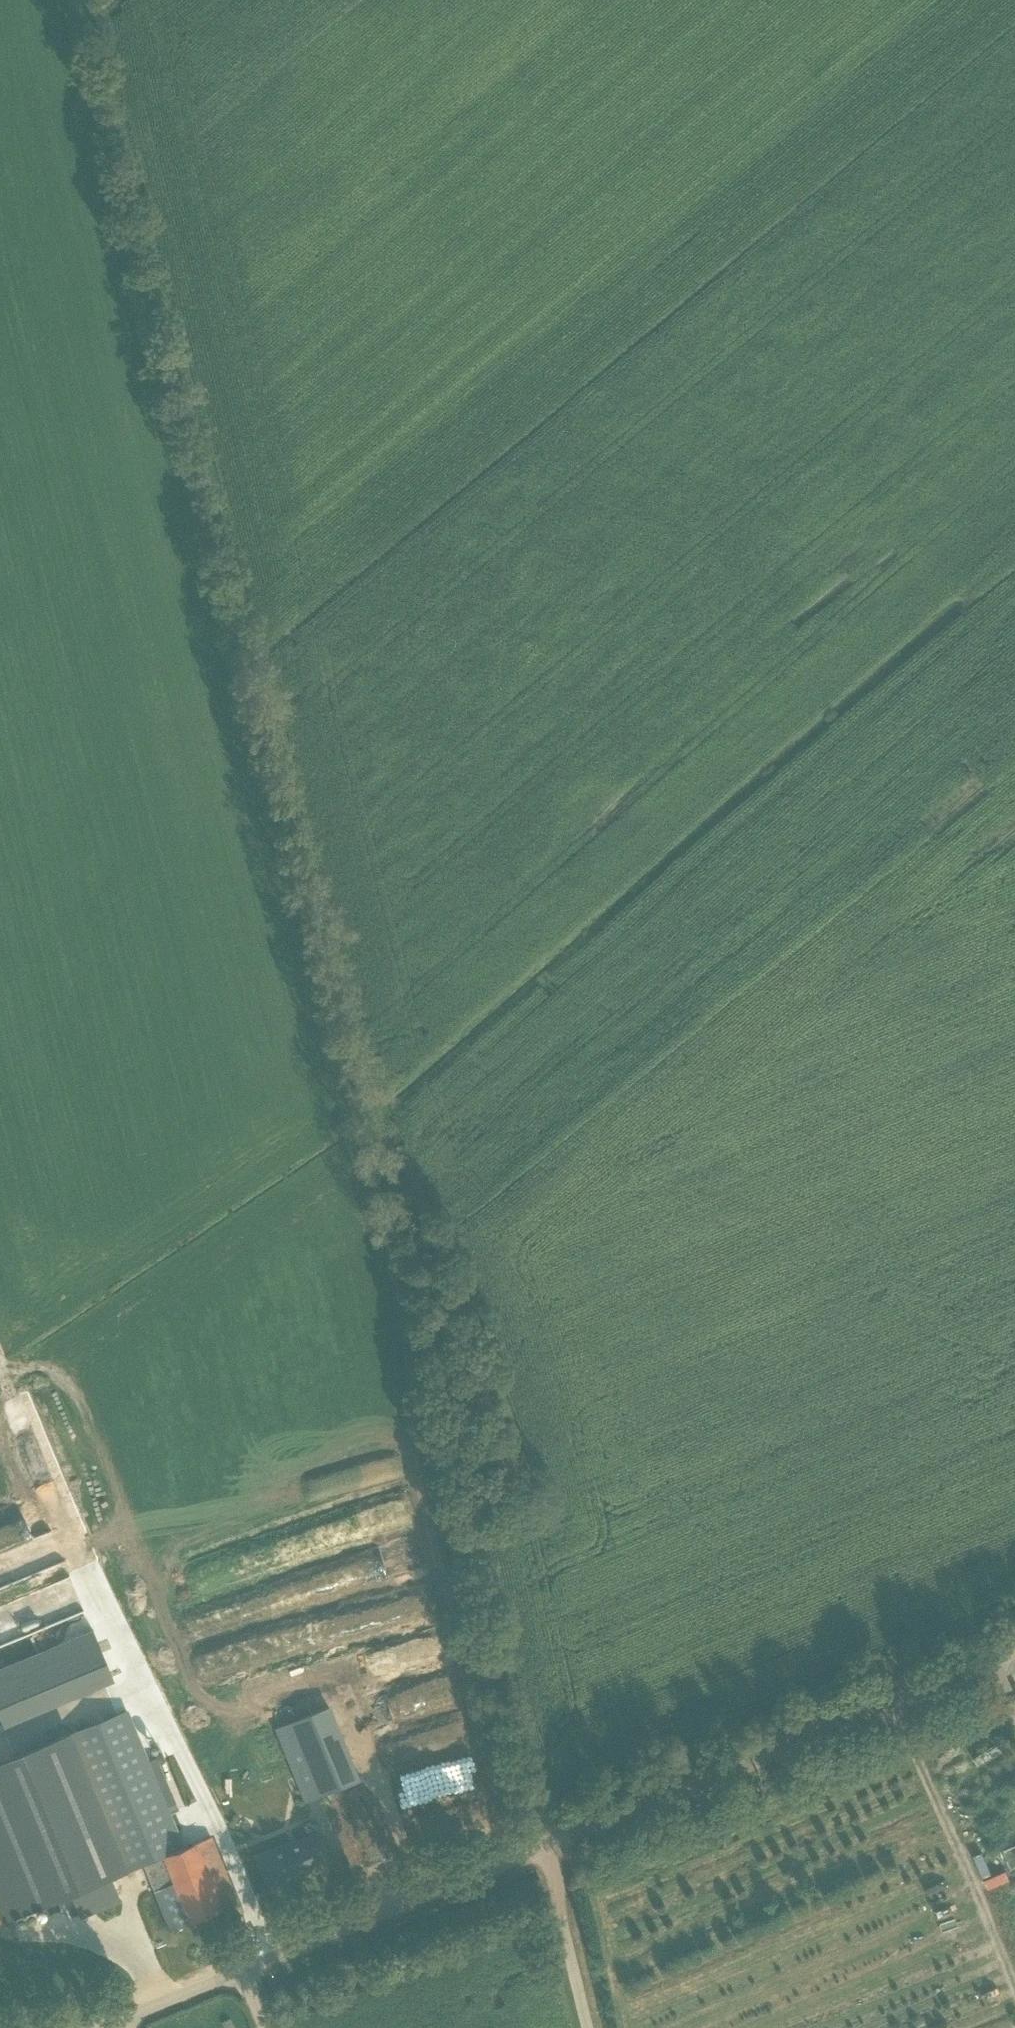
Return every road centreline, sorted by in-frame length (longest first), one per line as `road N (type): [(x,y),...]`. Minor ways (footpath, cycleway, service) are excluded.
road 1 (unclassified): [(541,1833),(65,2027)]
road 2 (unclassified): [(1014,1644),(541,1833)]
road 3 (unclassified): [(541,1833),(590,2027)]

